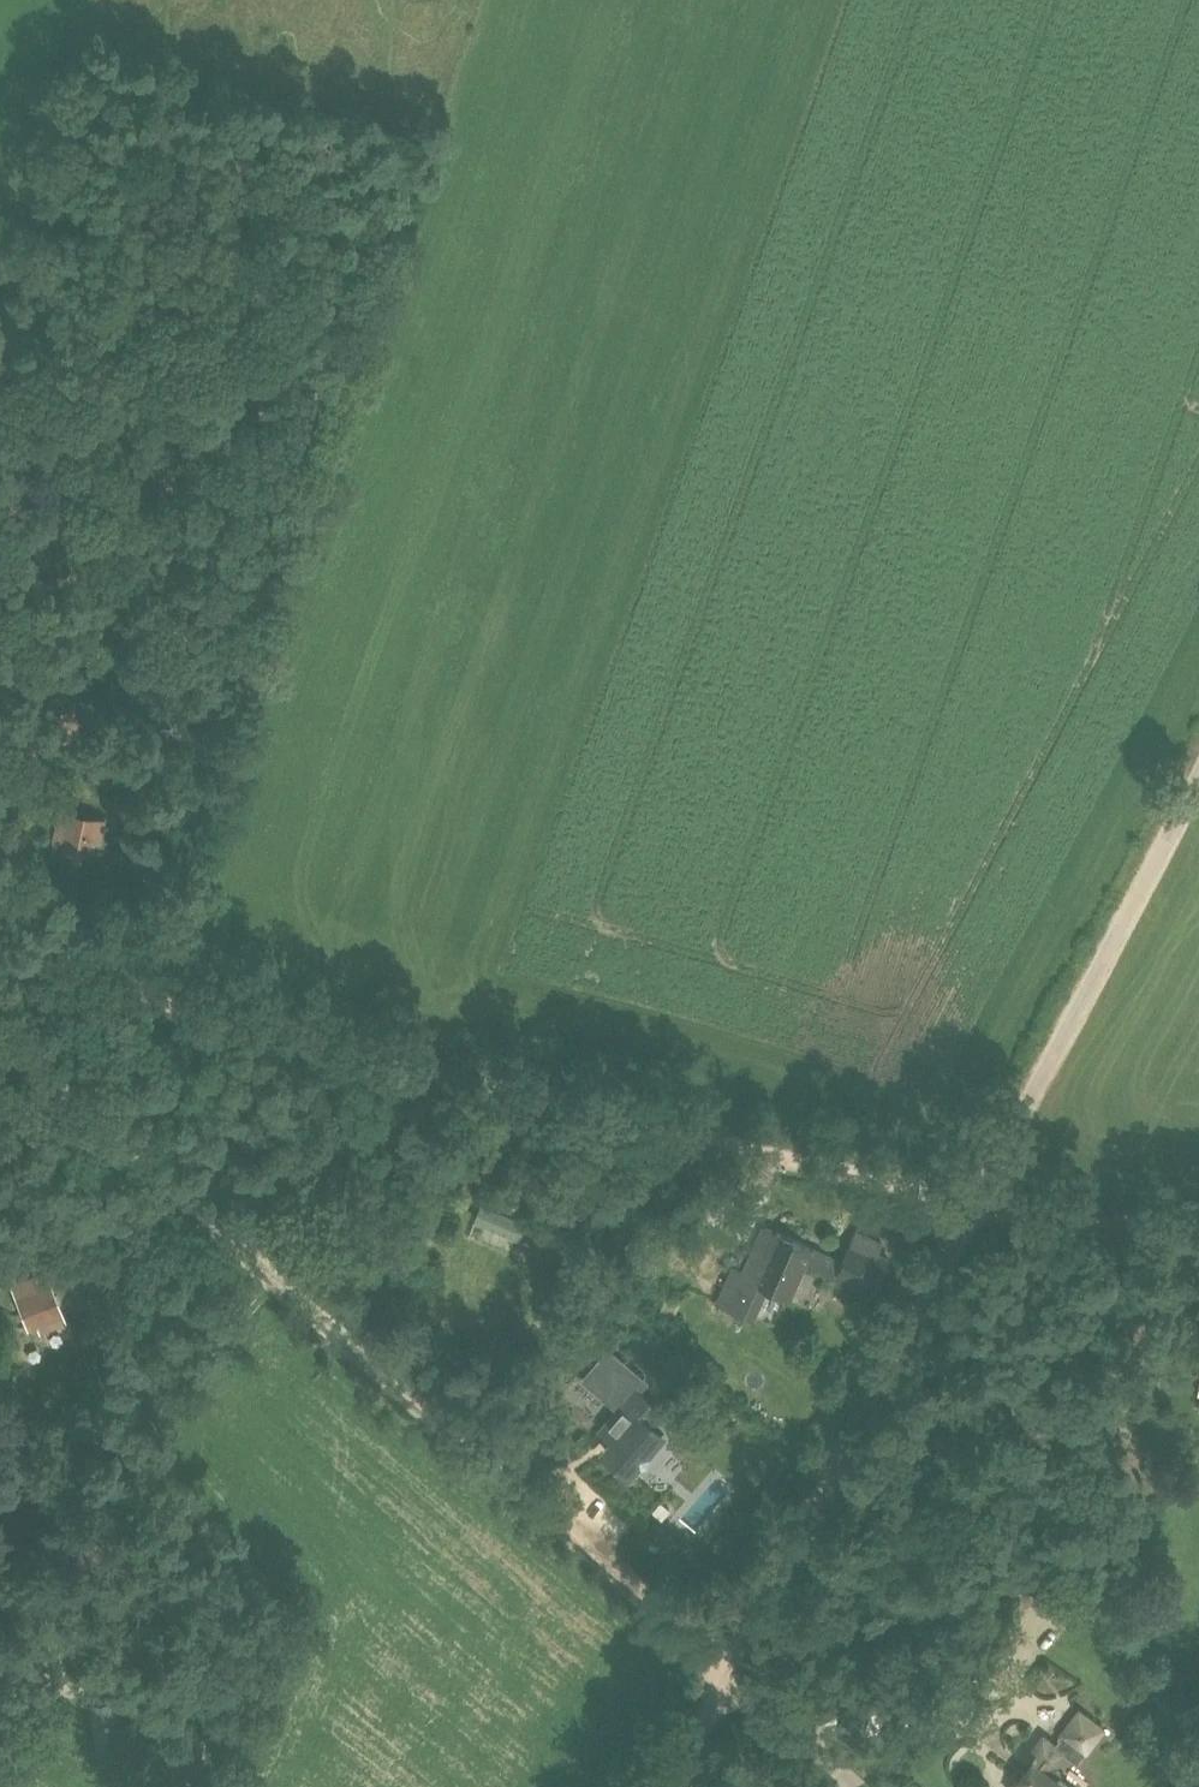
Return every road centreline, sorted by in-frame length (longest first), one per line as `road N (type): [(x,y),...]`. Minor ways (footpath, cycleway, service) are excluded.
road 1 (unclassified): [(734,1671),(1198,774)]
road 2 (track): [(734,1671),(0,1046)]
road 3 (track): [(754,1148),(0,964)]
road 4 (track): [(979,1198),(754,1148)]
road 5 (track): [(1198,1227),(979,1198)]
road 6 (unclassified): [(863,1786),(734,1671)]
road 7 (unclassified): [(672,1786),(734,1671)]

